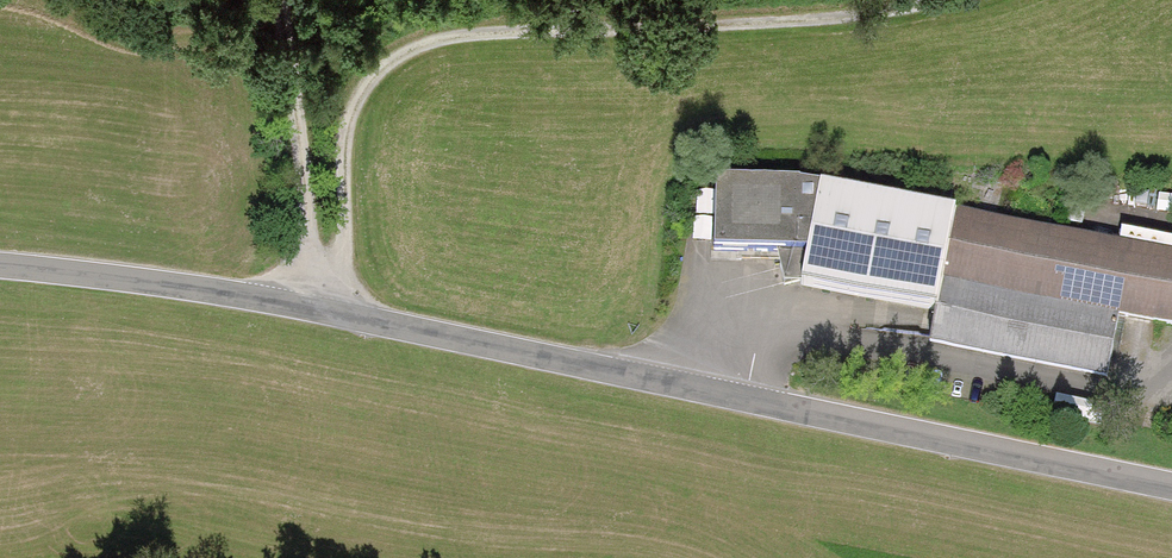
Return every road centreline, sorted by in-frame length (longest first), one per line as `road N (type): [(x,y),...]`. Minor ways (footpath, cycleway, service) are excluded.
road 1 (unclassified): [(1171,489),(316,309),(0,267)]
road 2 (track): [(285,0),(316,309),(345,233),(355,100),(388,62),(439,40),(826,21),(950,0)]

